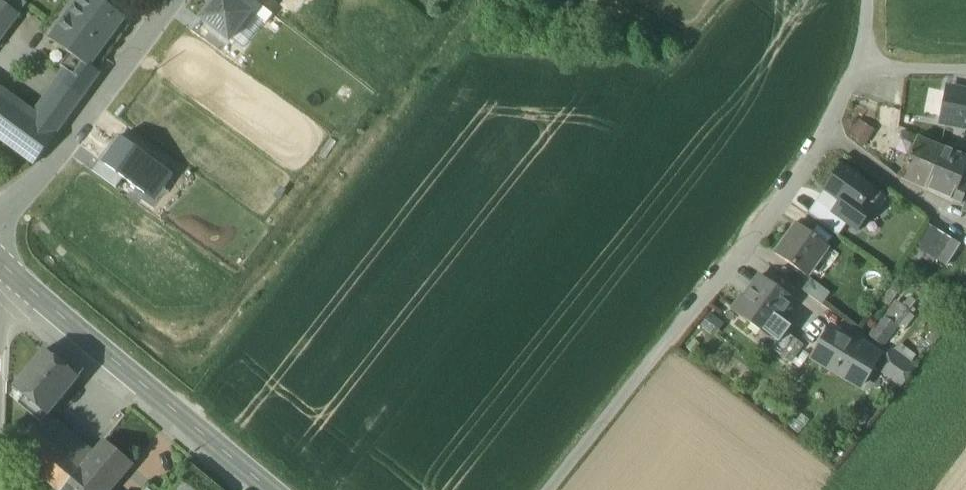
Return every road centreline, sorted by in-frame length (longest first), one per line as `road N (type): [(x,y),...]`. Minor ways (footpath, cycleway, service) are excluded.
road 1 (residential): [(548,489),(808,159),(858,62),(869,0)]
road 2 (secondary): [(277,489),(23,285)]
road 3 (tertiary): [(0,223),(176,0)]

